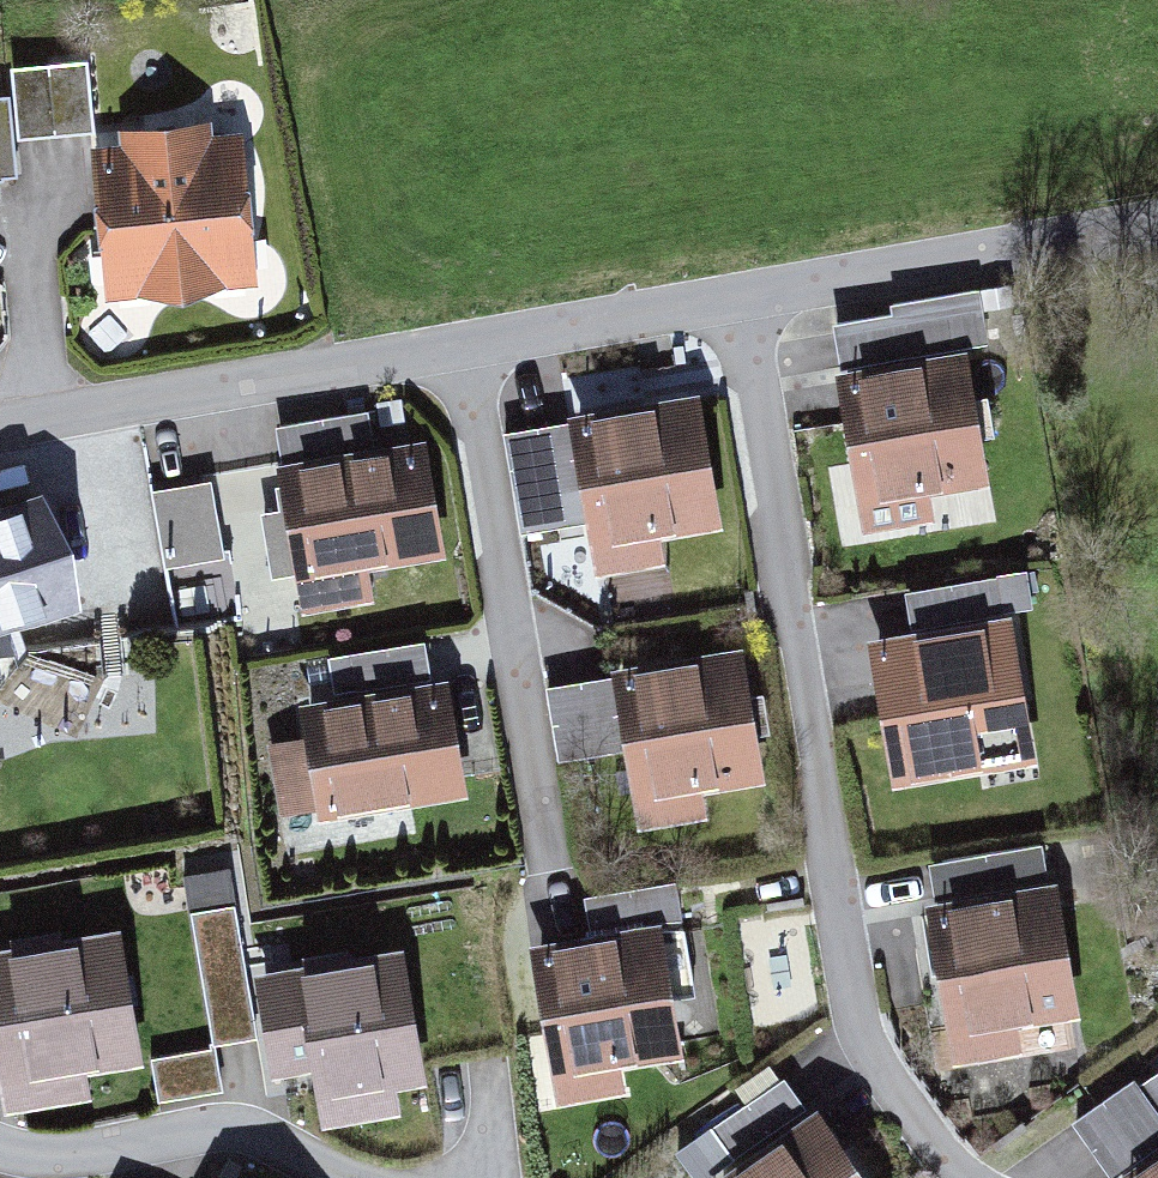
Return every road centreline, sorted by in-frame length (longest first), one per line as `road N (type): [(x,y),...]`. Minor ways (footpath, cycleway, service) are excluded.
road 1 (residential): [(758,305),(830,724),(845,930),(918,1119),(1025,1177)]
road 2 (residential): [(0,441),(758,305)]
road 3 (residential): [(758,305),(1157,227)]

